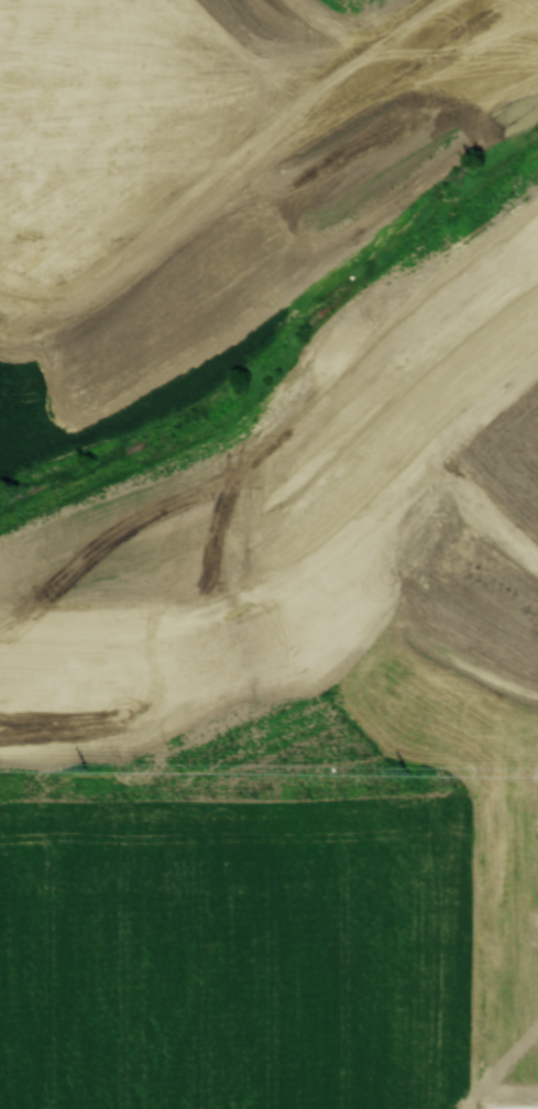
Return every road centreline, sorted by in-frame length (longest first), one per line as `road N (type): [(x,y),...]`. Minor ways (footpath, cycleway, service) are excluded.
road 1 (residential): [(537,322),(503,343),(312,524)]
road 2 (residential): [(537,565),(404,437)]

